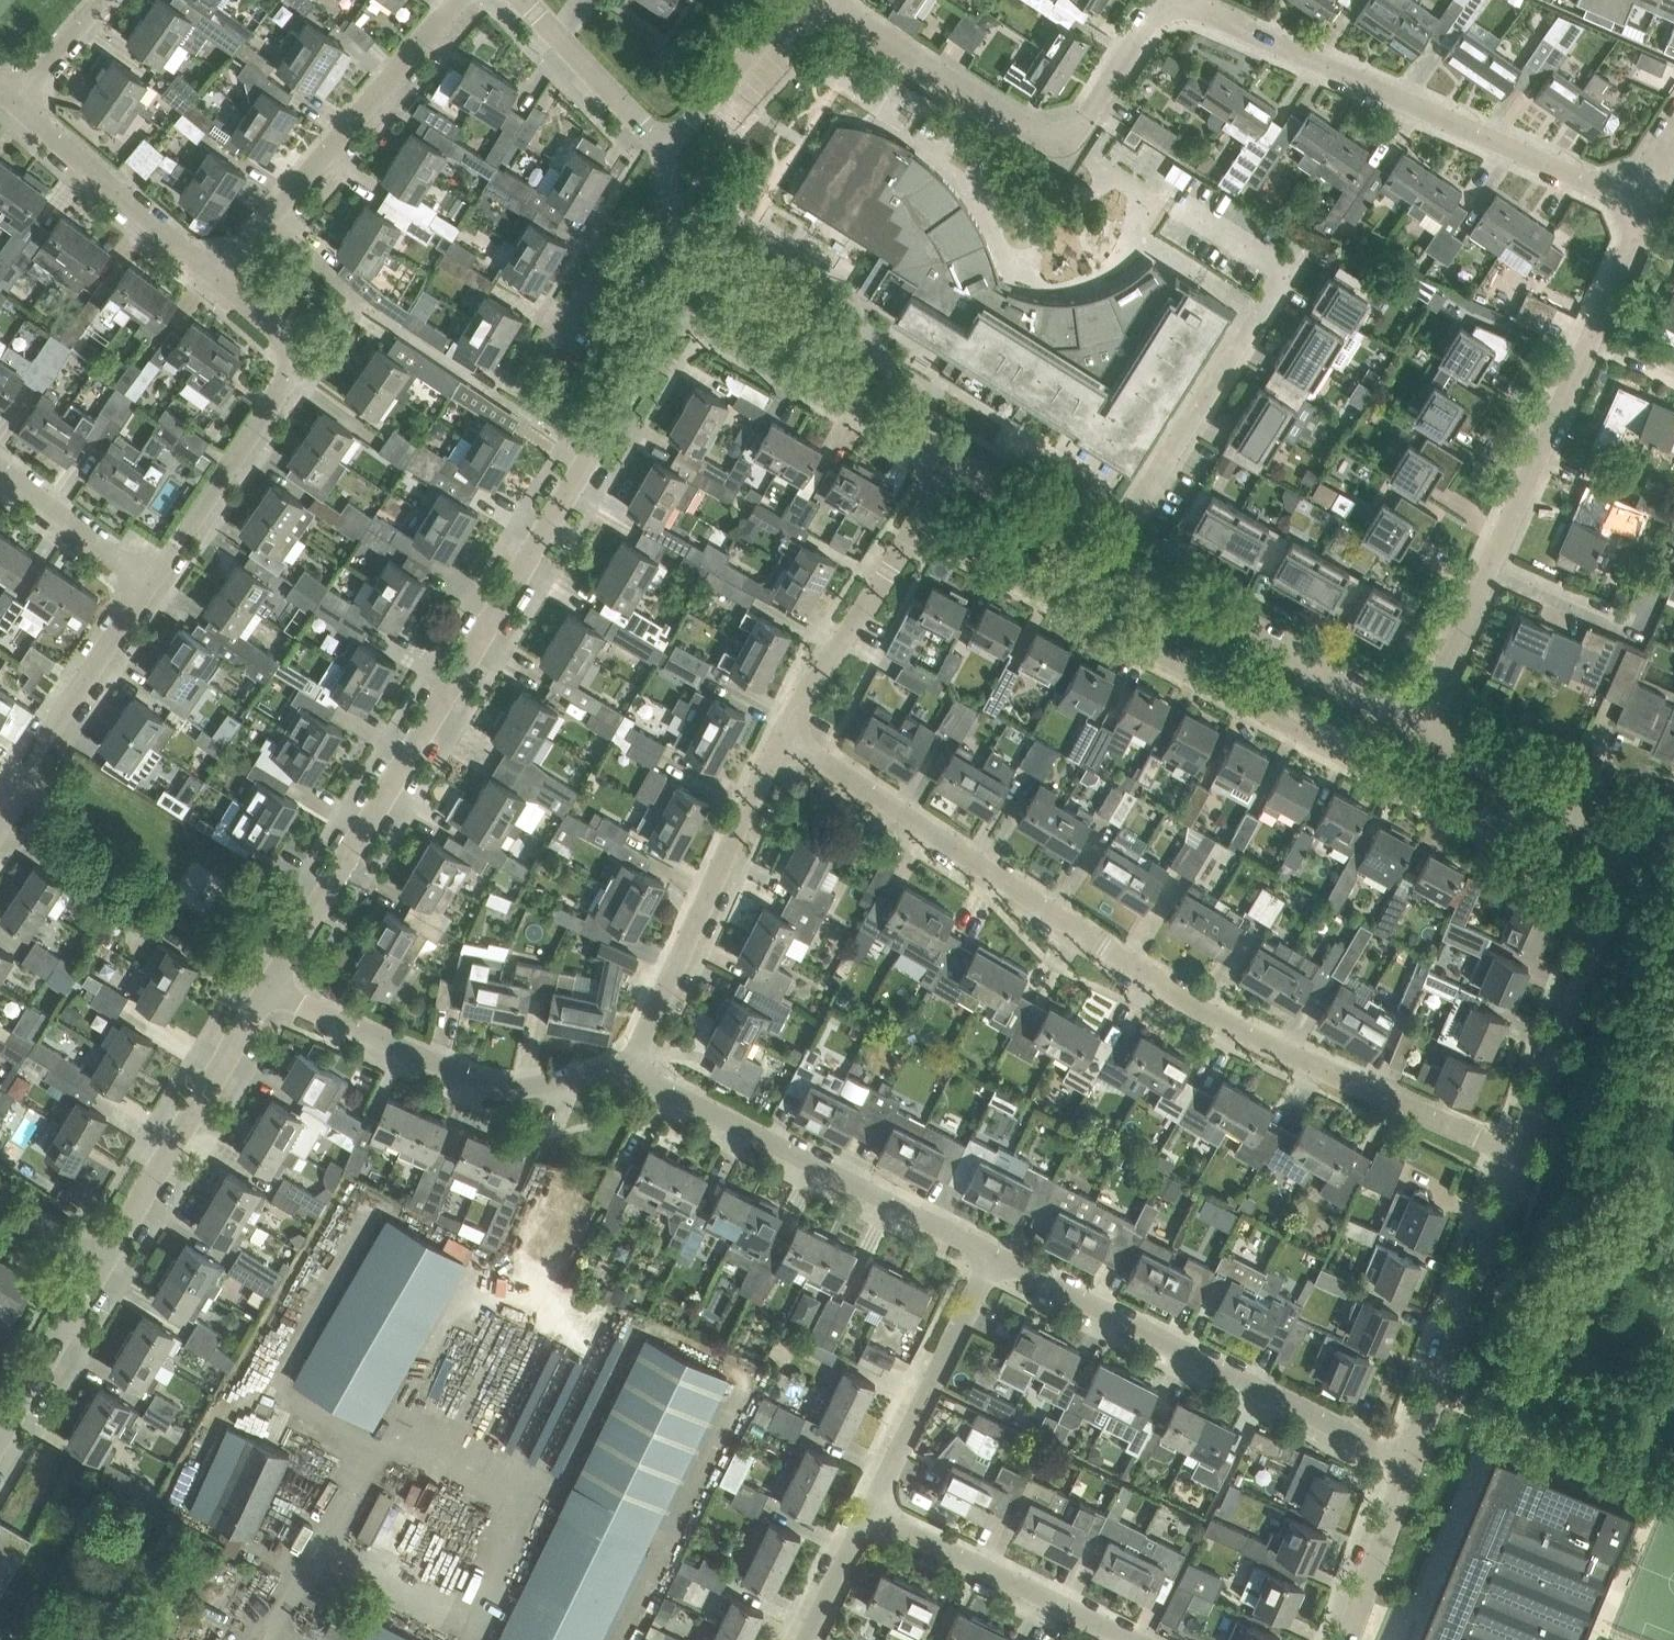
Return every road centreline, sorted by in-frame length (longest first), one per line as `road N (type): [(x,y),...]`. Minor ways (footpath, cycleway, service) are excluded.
road 1 (residential): [(1519,1159),(1077,922),(780,735)]
road 2 (residential): [(1516,783),(1488,816),(1467,816),(917,525)]
road 3 (residential): [(268,990),(601,438)]
road 4 (residential): [(1647,206),(1171,0)]
road 5 (residential): [(1410,1463),(996,1254)]
road 6 (residential): [(822,0),(1058,146),(1073,142),(1163,0)]
road 7 (residential): [(1519,1159),(1615,884),(1618,856),(1610,836),(1516,783)]
road 8 (residential): [(996,1254),(627,1073)]
road 9 (residential): [(627,1073),(493,1086),(268,990)]
road 10 (residential): [(149,583),(286,376),(277,331),(218,279)]
road 11 (residential): [(627,1073),(780,735)]
road 12 (residential): [(1306,242),(1114,555)]
road 13 (residential): [(218,279),(456,0)]
road 14 (residential): [(1114,555),(1418,726)]
road 15 (residential): [(1410,1463),(1519,1159)]
road 16 (residential): [(102,1263),(268,990)]
road 17 (residential): [(678,310),(953,465)]
road 18 (residential): [(1132,1639),(869,1507)]
road 19 (residential): [(869,1507),(996,1254)]
road 20 (residential): [(4,819),(59,715),(149,583)]
road 21 (residential): [(218,279),(14,101)]
road 22 (residential): [(601,438),(522,388),(610,238)]
road 23 (residential): [(780,735),(803,689),(917,525)]
road 24 (residential): [(1489,562),(1587,337)]
road 25 (residential): [(665,148),(523,0)]
road 26 (residential): [(0,1439),(102,1263)]
road 27 (residential): [(665,148),(804,0)]
road 28 (residential): [(149,583),(0,467)]
road 29 (residential): [(1348,1639),(1410,1463)]
road 30 (residential): [(953,465),(1114,555)]
road 31 (residential): [(1418,726),(1489,562)]
road 32 (residential): [(678,310),(665,148)]
road 33 (residential): [(601,438),(678,310)]
road 34 (residential): [(802,1639),(869,1507)]
road 35 (residential): [(1587,337),(1647,206)]
road 36 (unclassified): [(14,101),(101,0)]
road 37 (residential): [(1604,626),(1489,562)]
road 38 (residential): [(102,1263),(0,1200)]

